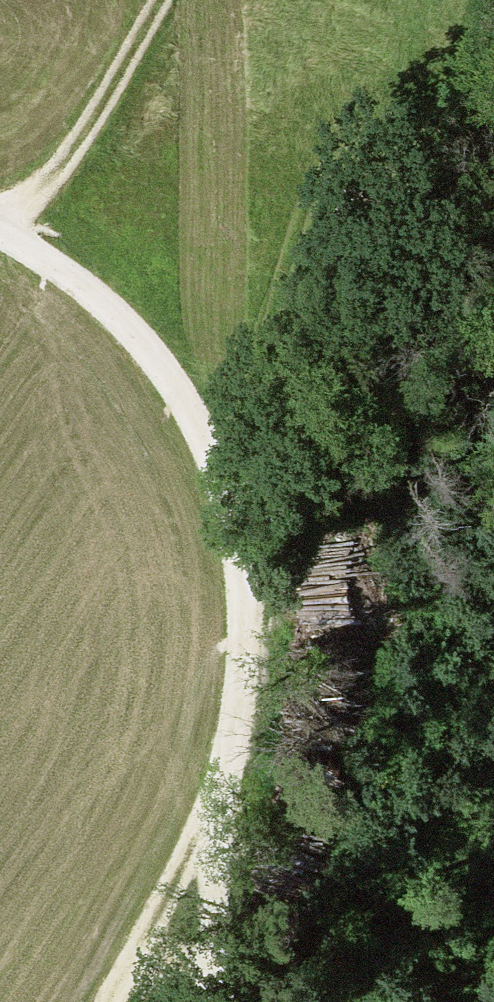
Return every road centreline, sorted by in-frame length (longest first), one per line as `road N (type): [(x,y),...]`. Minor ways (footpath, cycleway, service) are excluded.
road 1 (track): [(218,1001),(245,497),(146,335),(0,226)]
road 2 (track): [(13,231),(152,0)]
road 3 (track): [(109,1001),(233,764)]

